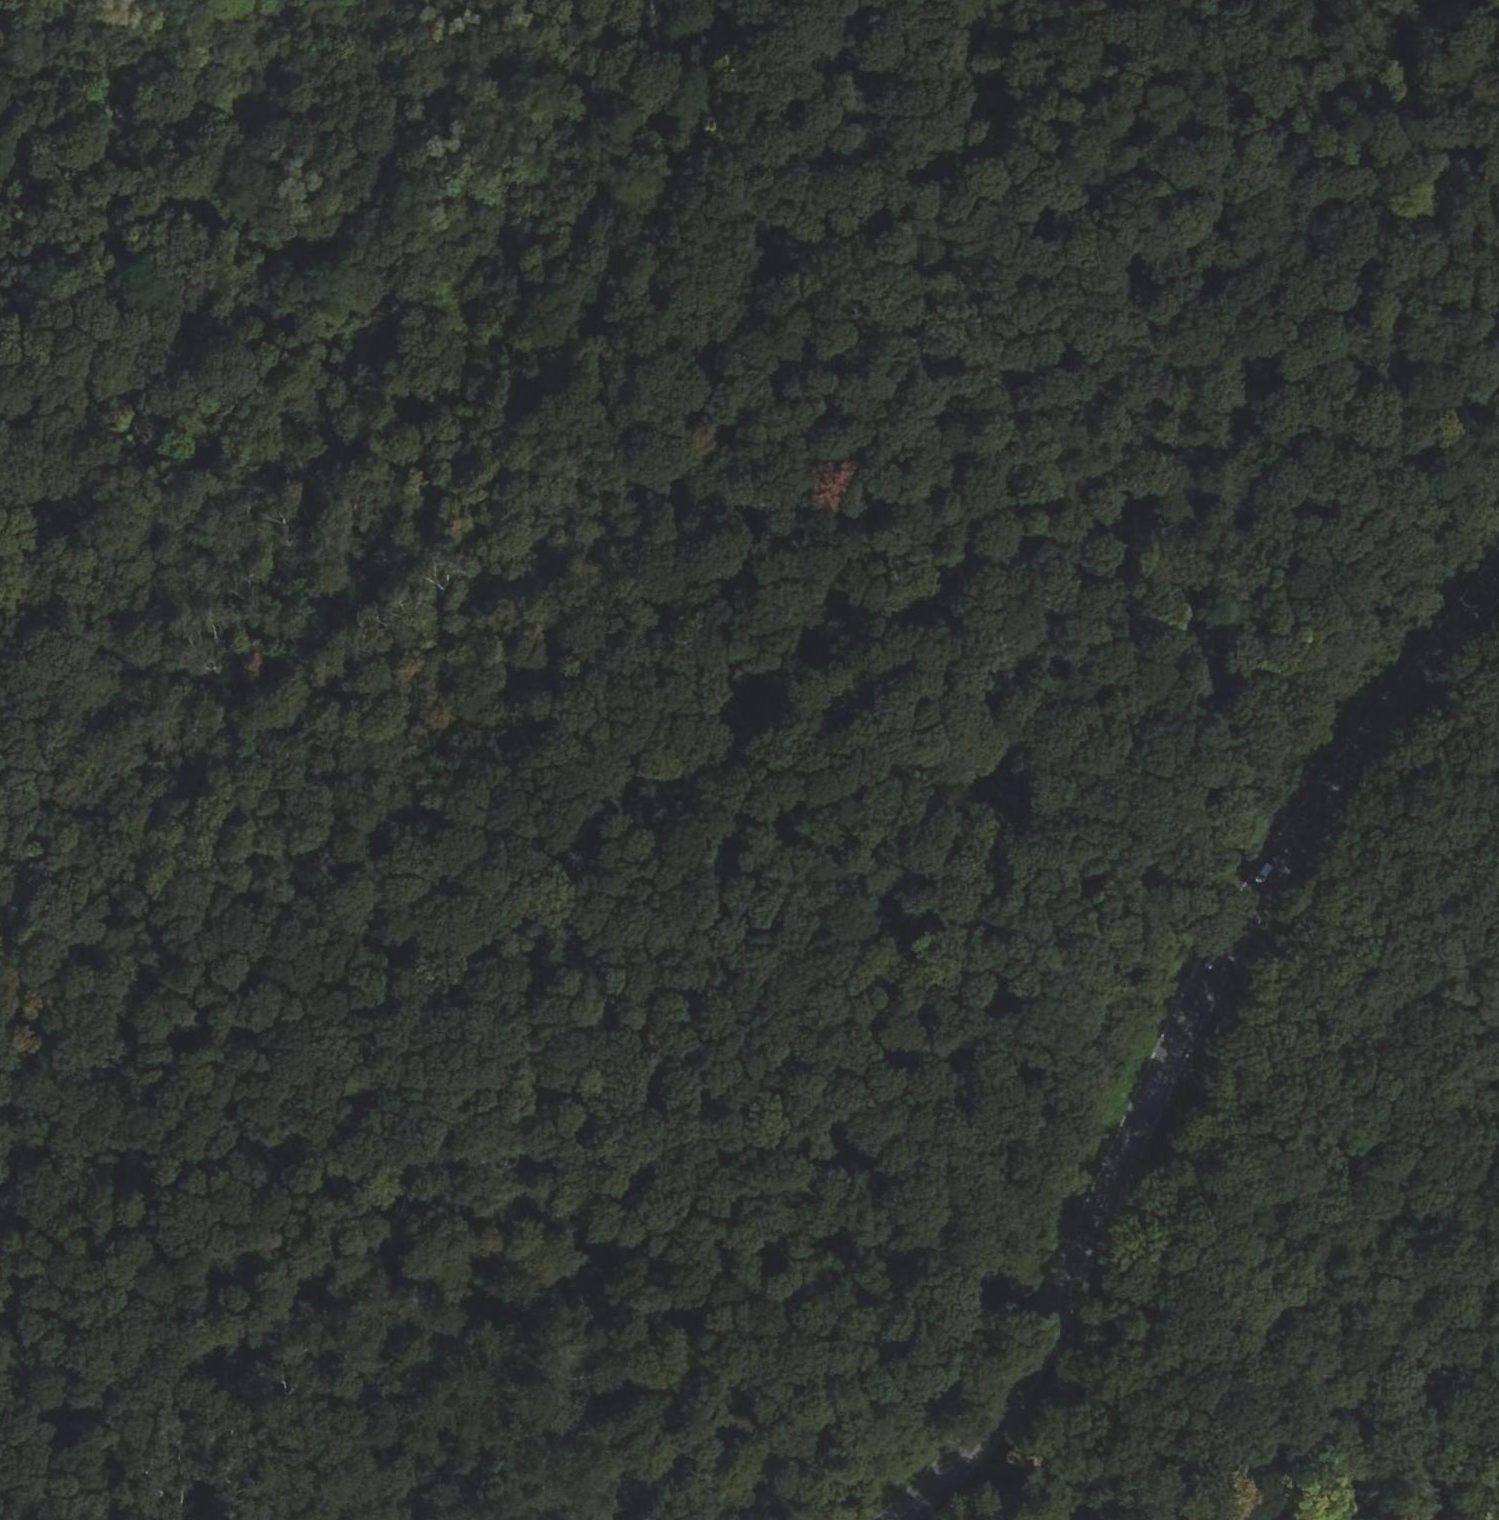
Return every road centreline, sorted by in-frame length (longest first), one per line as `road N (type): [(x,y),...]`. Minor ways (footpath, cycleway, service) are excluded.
road 1 (tertiary): [(1498,575),(1273,868),(1217,968),(1077,1295),(992,1432),(898,1519)]

